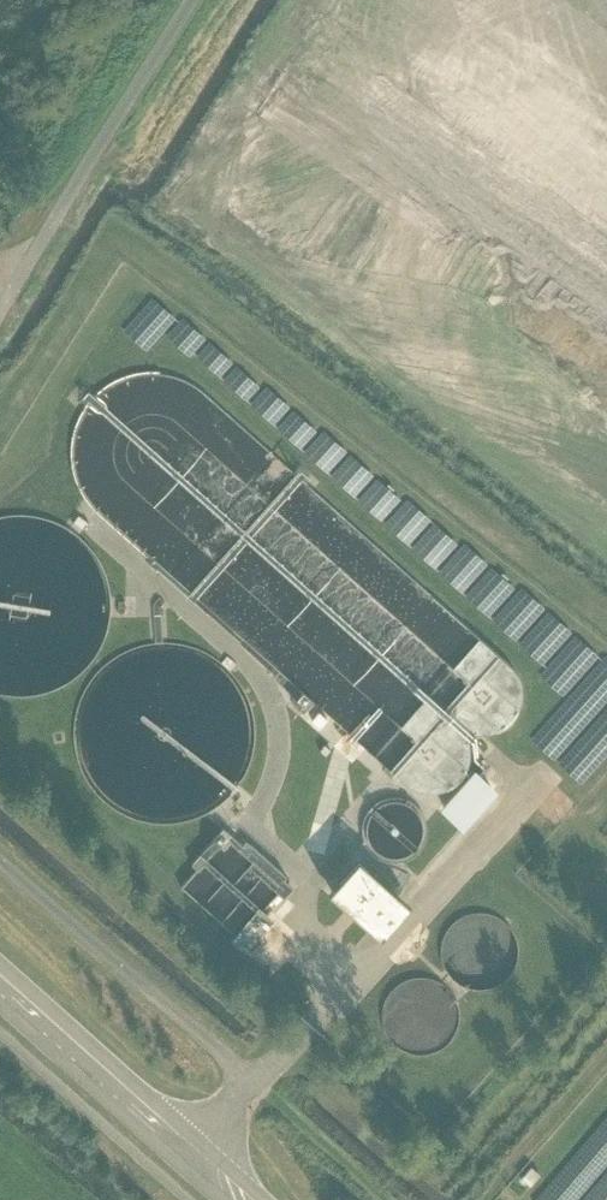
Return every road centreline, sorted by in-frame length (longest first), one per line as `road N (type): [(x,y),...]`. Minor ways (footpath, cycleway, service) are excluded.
road 1 (tertiary): [(244,1199),(0,981)]

